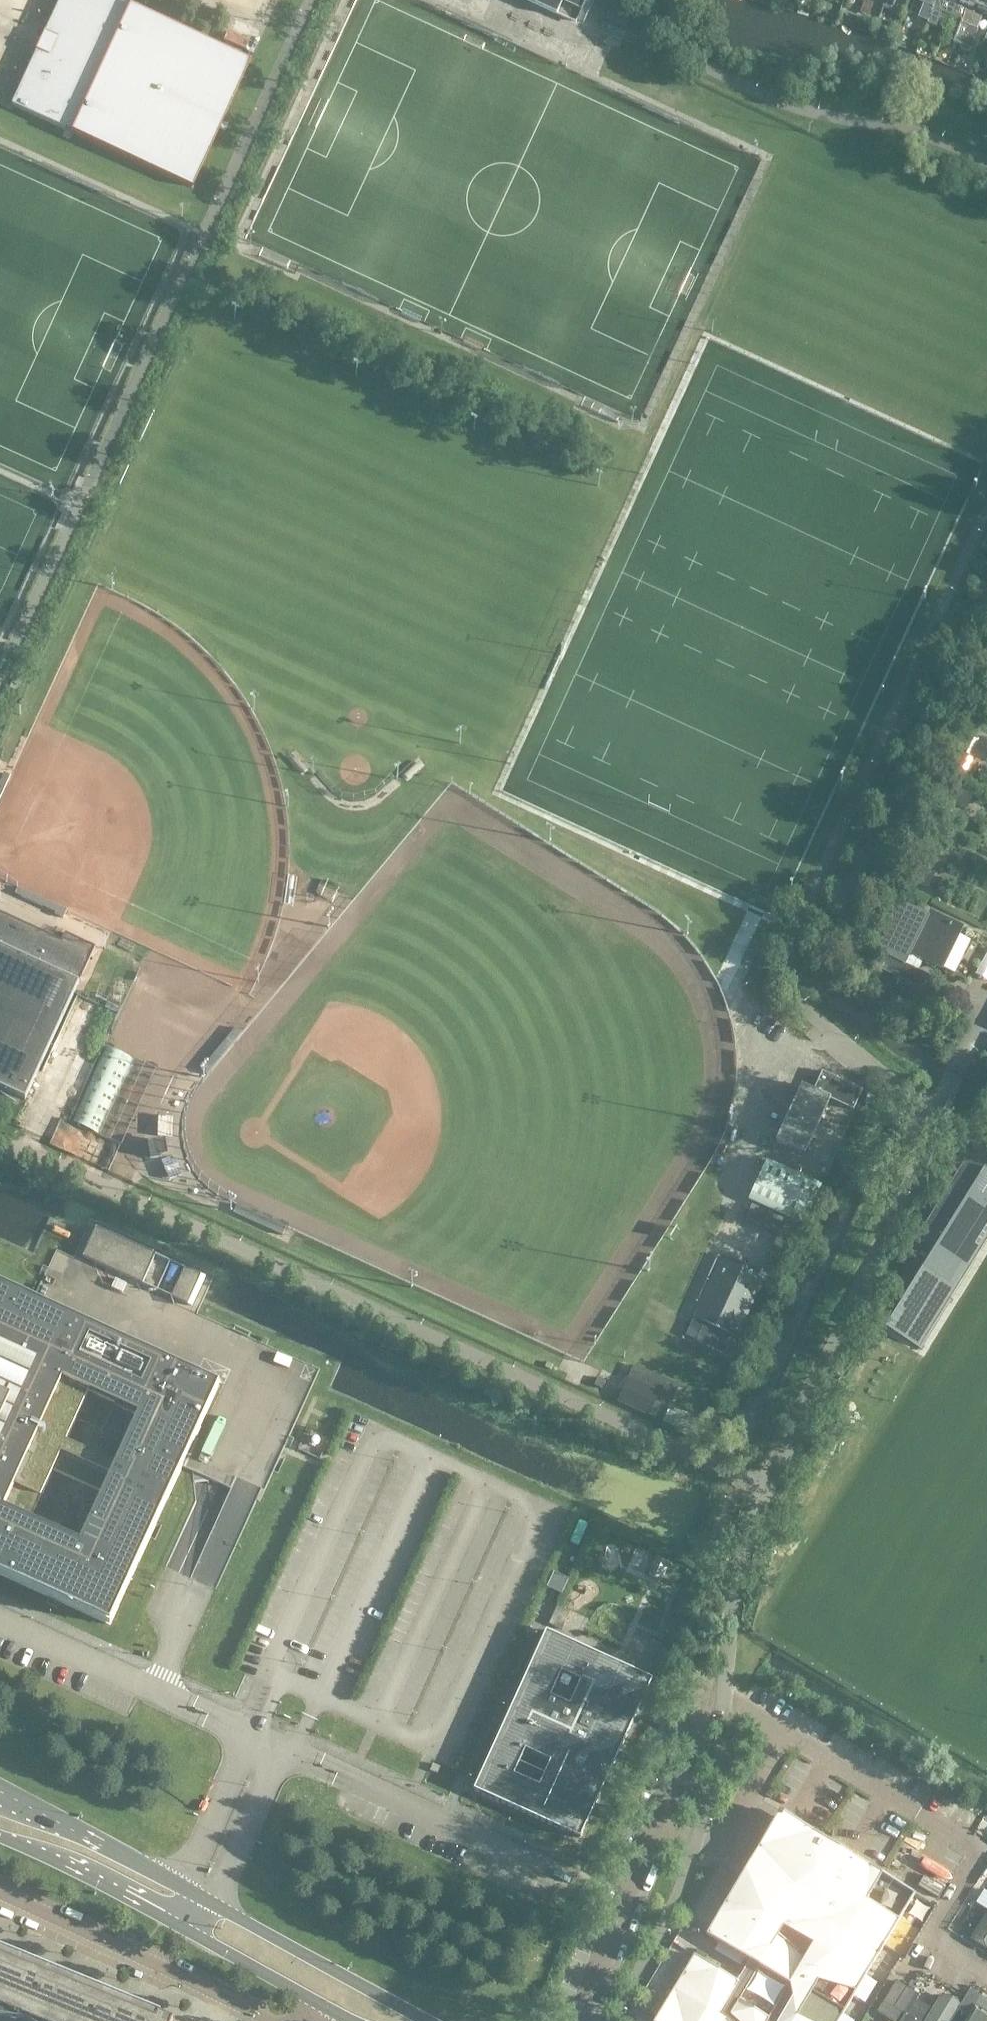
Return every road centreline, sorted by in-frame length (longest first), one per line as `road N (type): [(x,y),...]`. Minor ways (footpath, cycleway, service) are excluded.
road 1 (primary): [(426,2020),(0,1793)]
road 2 (unclassified): [(926,1944),(976,1850),(708,1684)]
road 3 (primary): [(0,1838),(326,2006)]
road 4 (unclassified): [(577,2020),(708,1684)]
road 5 (residential): [(212,1993),(0,1890)]

